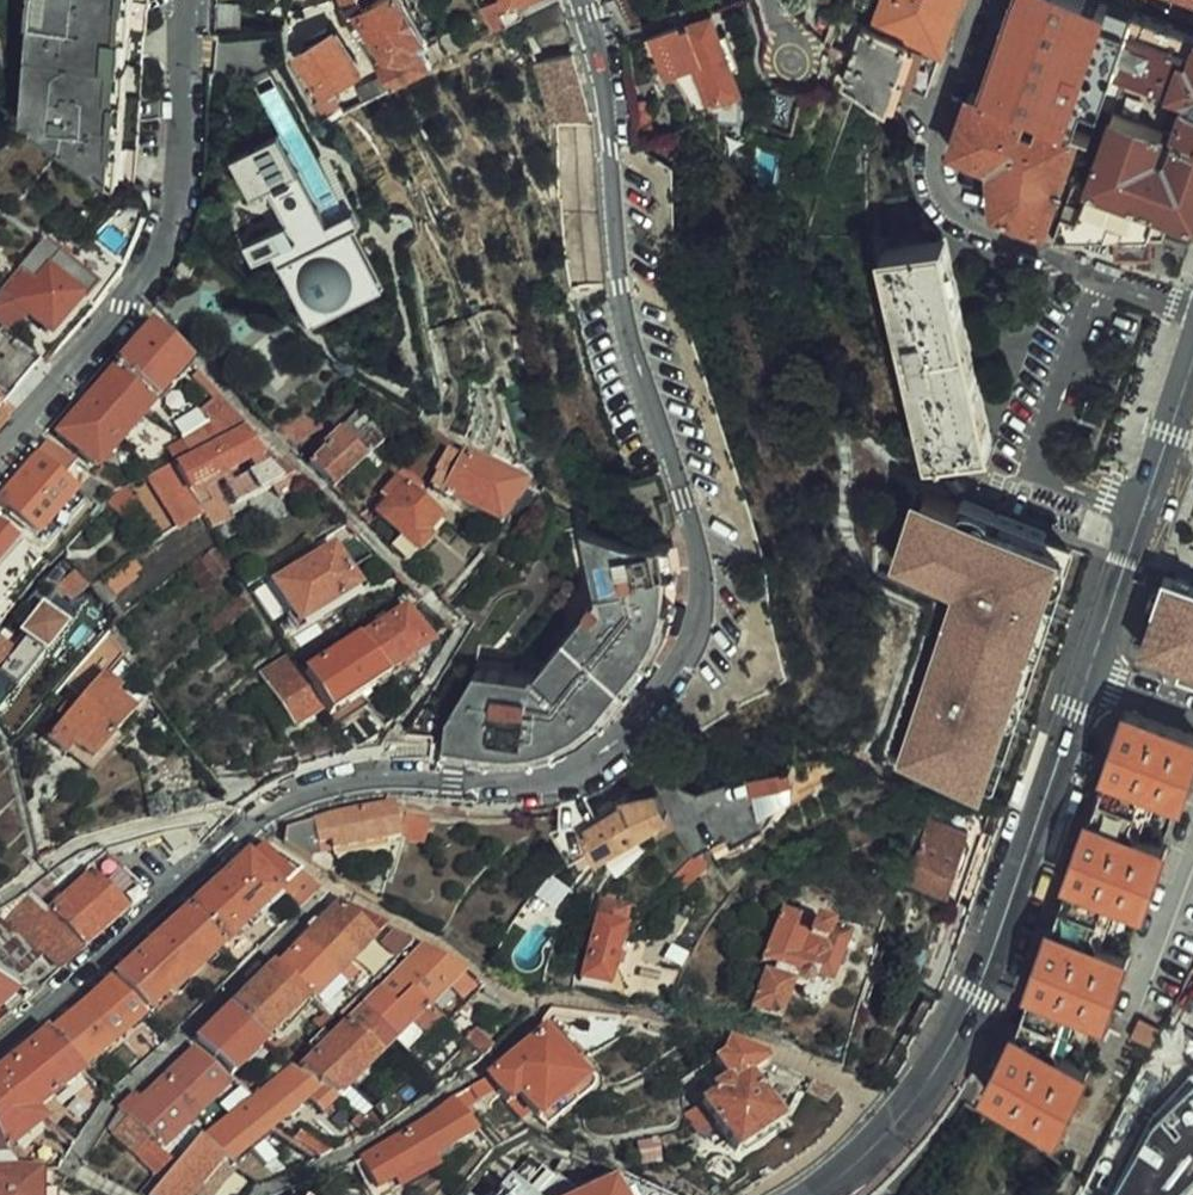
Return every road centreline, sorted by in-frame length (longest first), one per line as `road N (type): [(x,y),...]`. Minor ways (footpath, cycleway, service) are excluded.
road 1 (residential): [(579,0),(603,64),(620,309),(695,541),(700,613),(692,640),(625,731),(591,764),(566,774),(384,778),(263,813),(0,1042)]
road 2 (secondary): [(810,1194),(842,1175),(908,1110),(976,998),(1088,676)]
road 3 (residential): [(190,0),(185,110),(166,237),(102,344),(0,459)]
road 4 (residential): [(980,0),(931,154),(936,192),(949,210),(1003,238),(1192,312)]
road 5 (secondary): [(1088,676),(1192,361)]

